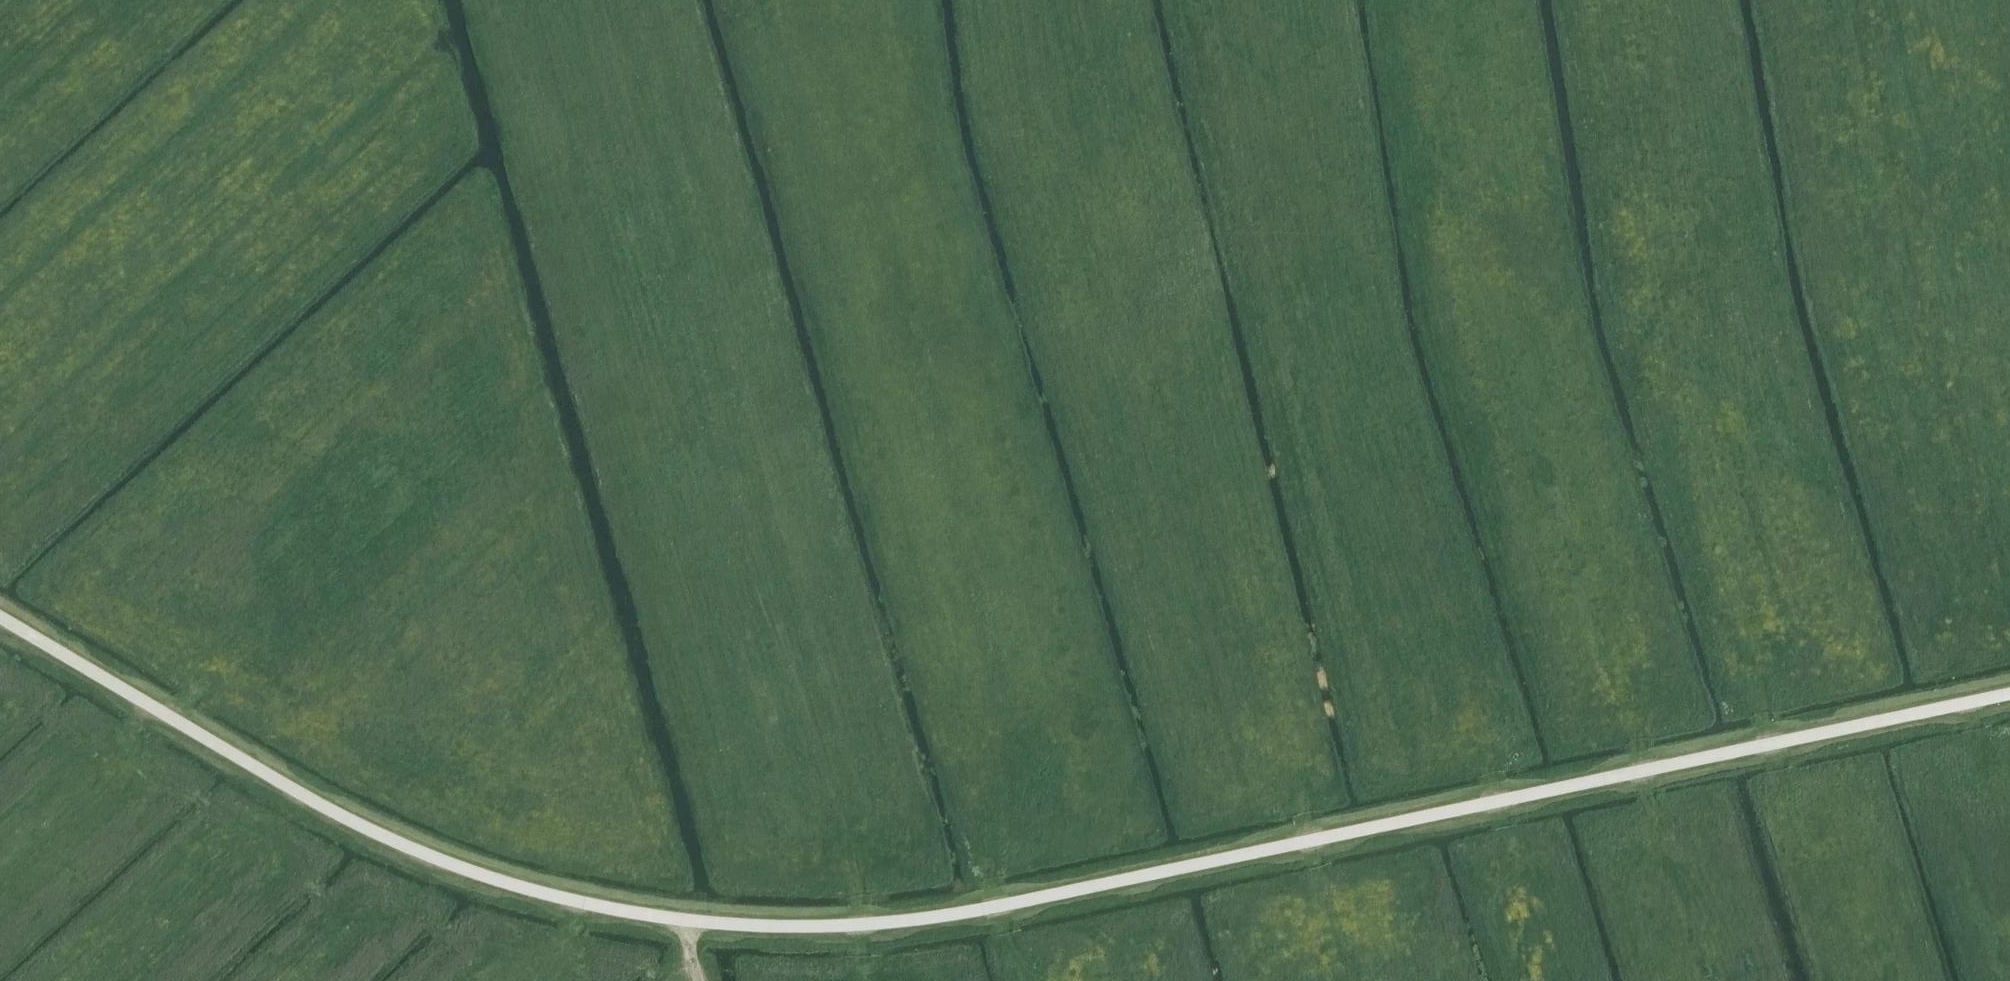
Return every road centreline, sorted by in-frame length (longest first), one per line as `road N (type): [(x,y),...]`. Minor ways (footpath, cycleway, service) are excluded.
road 1 (unclassified): [(2009,693),(984,909),(872,923),(753,925),(555,896),(410,848),(314,801),(0,617)]

